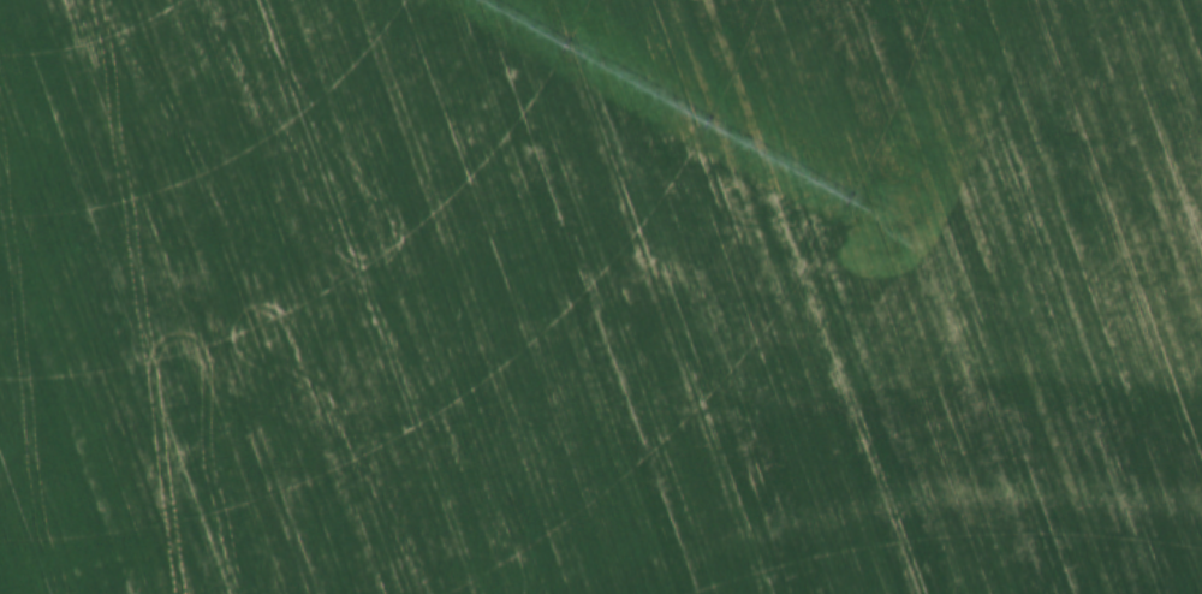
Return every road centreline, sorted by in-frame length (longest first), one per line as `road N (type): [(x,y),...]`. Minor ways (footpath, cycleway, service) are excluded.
road 1 (track): [(78,593),(0,77)]

